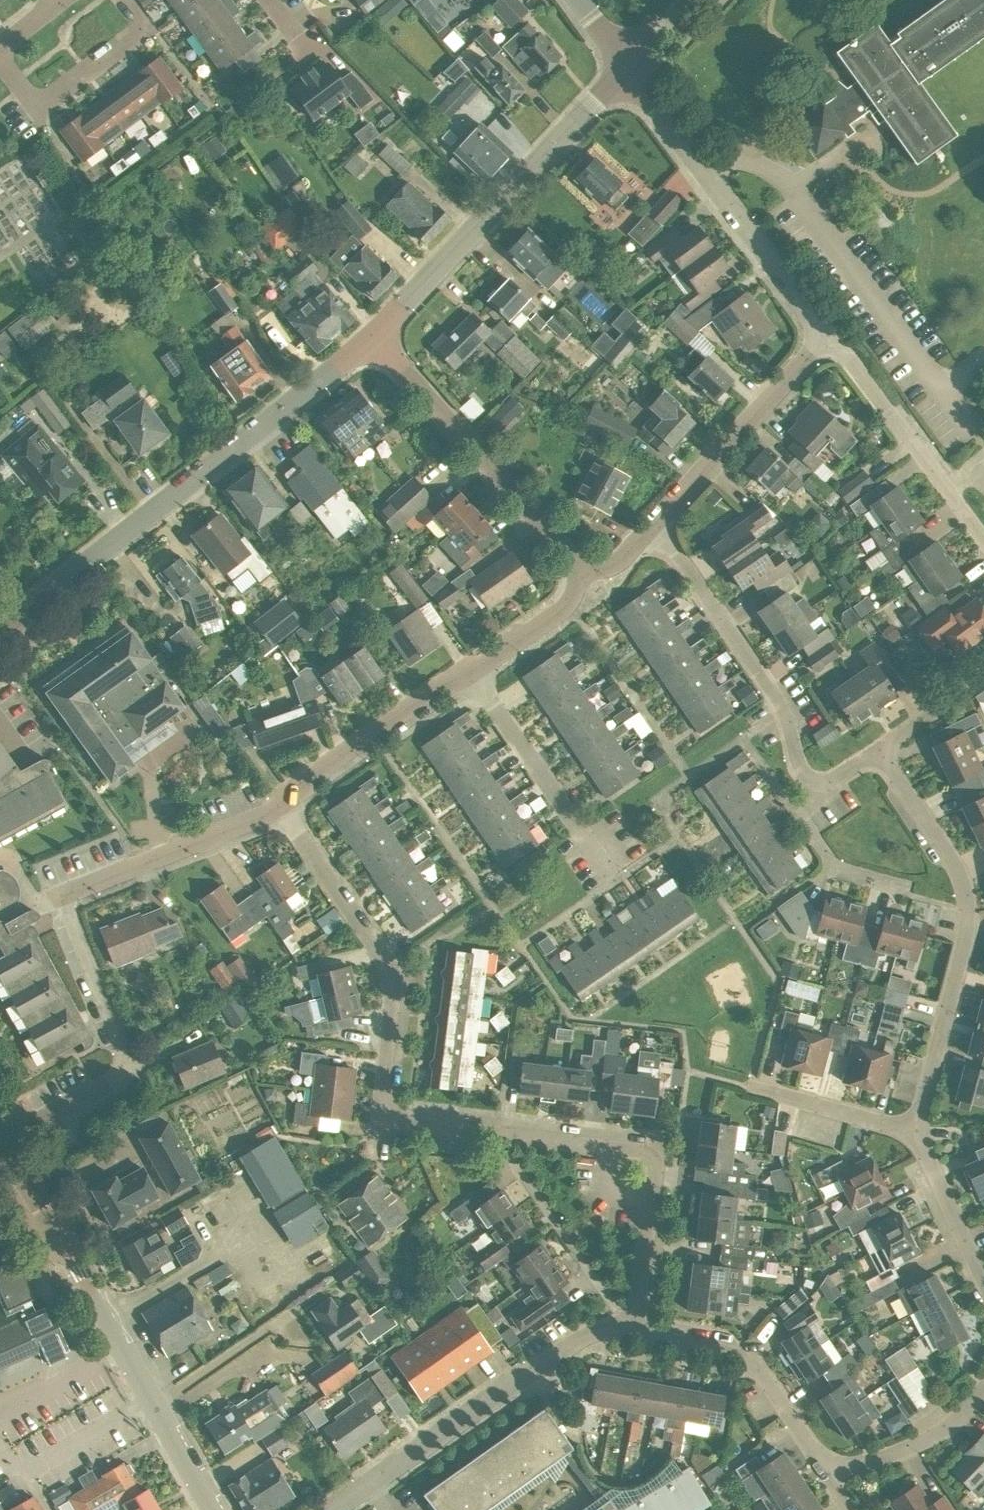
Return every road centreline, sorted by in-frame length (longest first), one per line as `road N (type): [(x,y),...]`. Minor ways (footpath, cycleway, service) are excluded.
road 1 (residential): [(4,1142),(121,1075),(121,1047),(62,896),(284,805)]
road 2 (tertiary): [(0,635),(373,336)]
road 3 (residential): [(635,1335),(655,1165),(642,1147),(385,1119)]
road 4 (tertiary): [(215,1509),(4,1142)]
road 5 (residential): [(916,1135),(969,940),(970,897),(887,754)]
road 6 (residential): [(887,754),(830,788),(805,778),(777,705),(654,530)]
road 7 (tertiary): [(373,336),(628,67)]
road 8 (residential): [(385,1119),(393,1003),(386,973),(284,805)]
road 9 (residential): [(830,333),(628,67)]
road 10 (residential): [(589,572),(373,336)]
road 11 (residential): [(374,1484),(569,1348),(635,1335)]
road 12 (residential): [(654,530),(830,333)]
road 13 (residential): [(635,1335),(735,1346),(830,1471)]
road 14 (residential): [(613,880),(475,676)]
road 15 (residential): [(284,805),(475,676)]
road 16 (residential): [(0,61),(35,98),(59,99),(136,41),(122,0)]
road 17 (residential): [(951,488),(830,333)]
road 18 (residential): [(830,1471),(905,1454),(956,1424),(983,1394)]
road 19 (residential): [(916,1135),(750,1094)]
road 20 (residential): [(983,1283),(916,1135)]
road 21 (residential): [(475,676),(561,617),(589,572)]
road 22 (residential): [(887,754),(983,682)]

